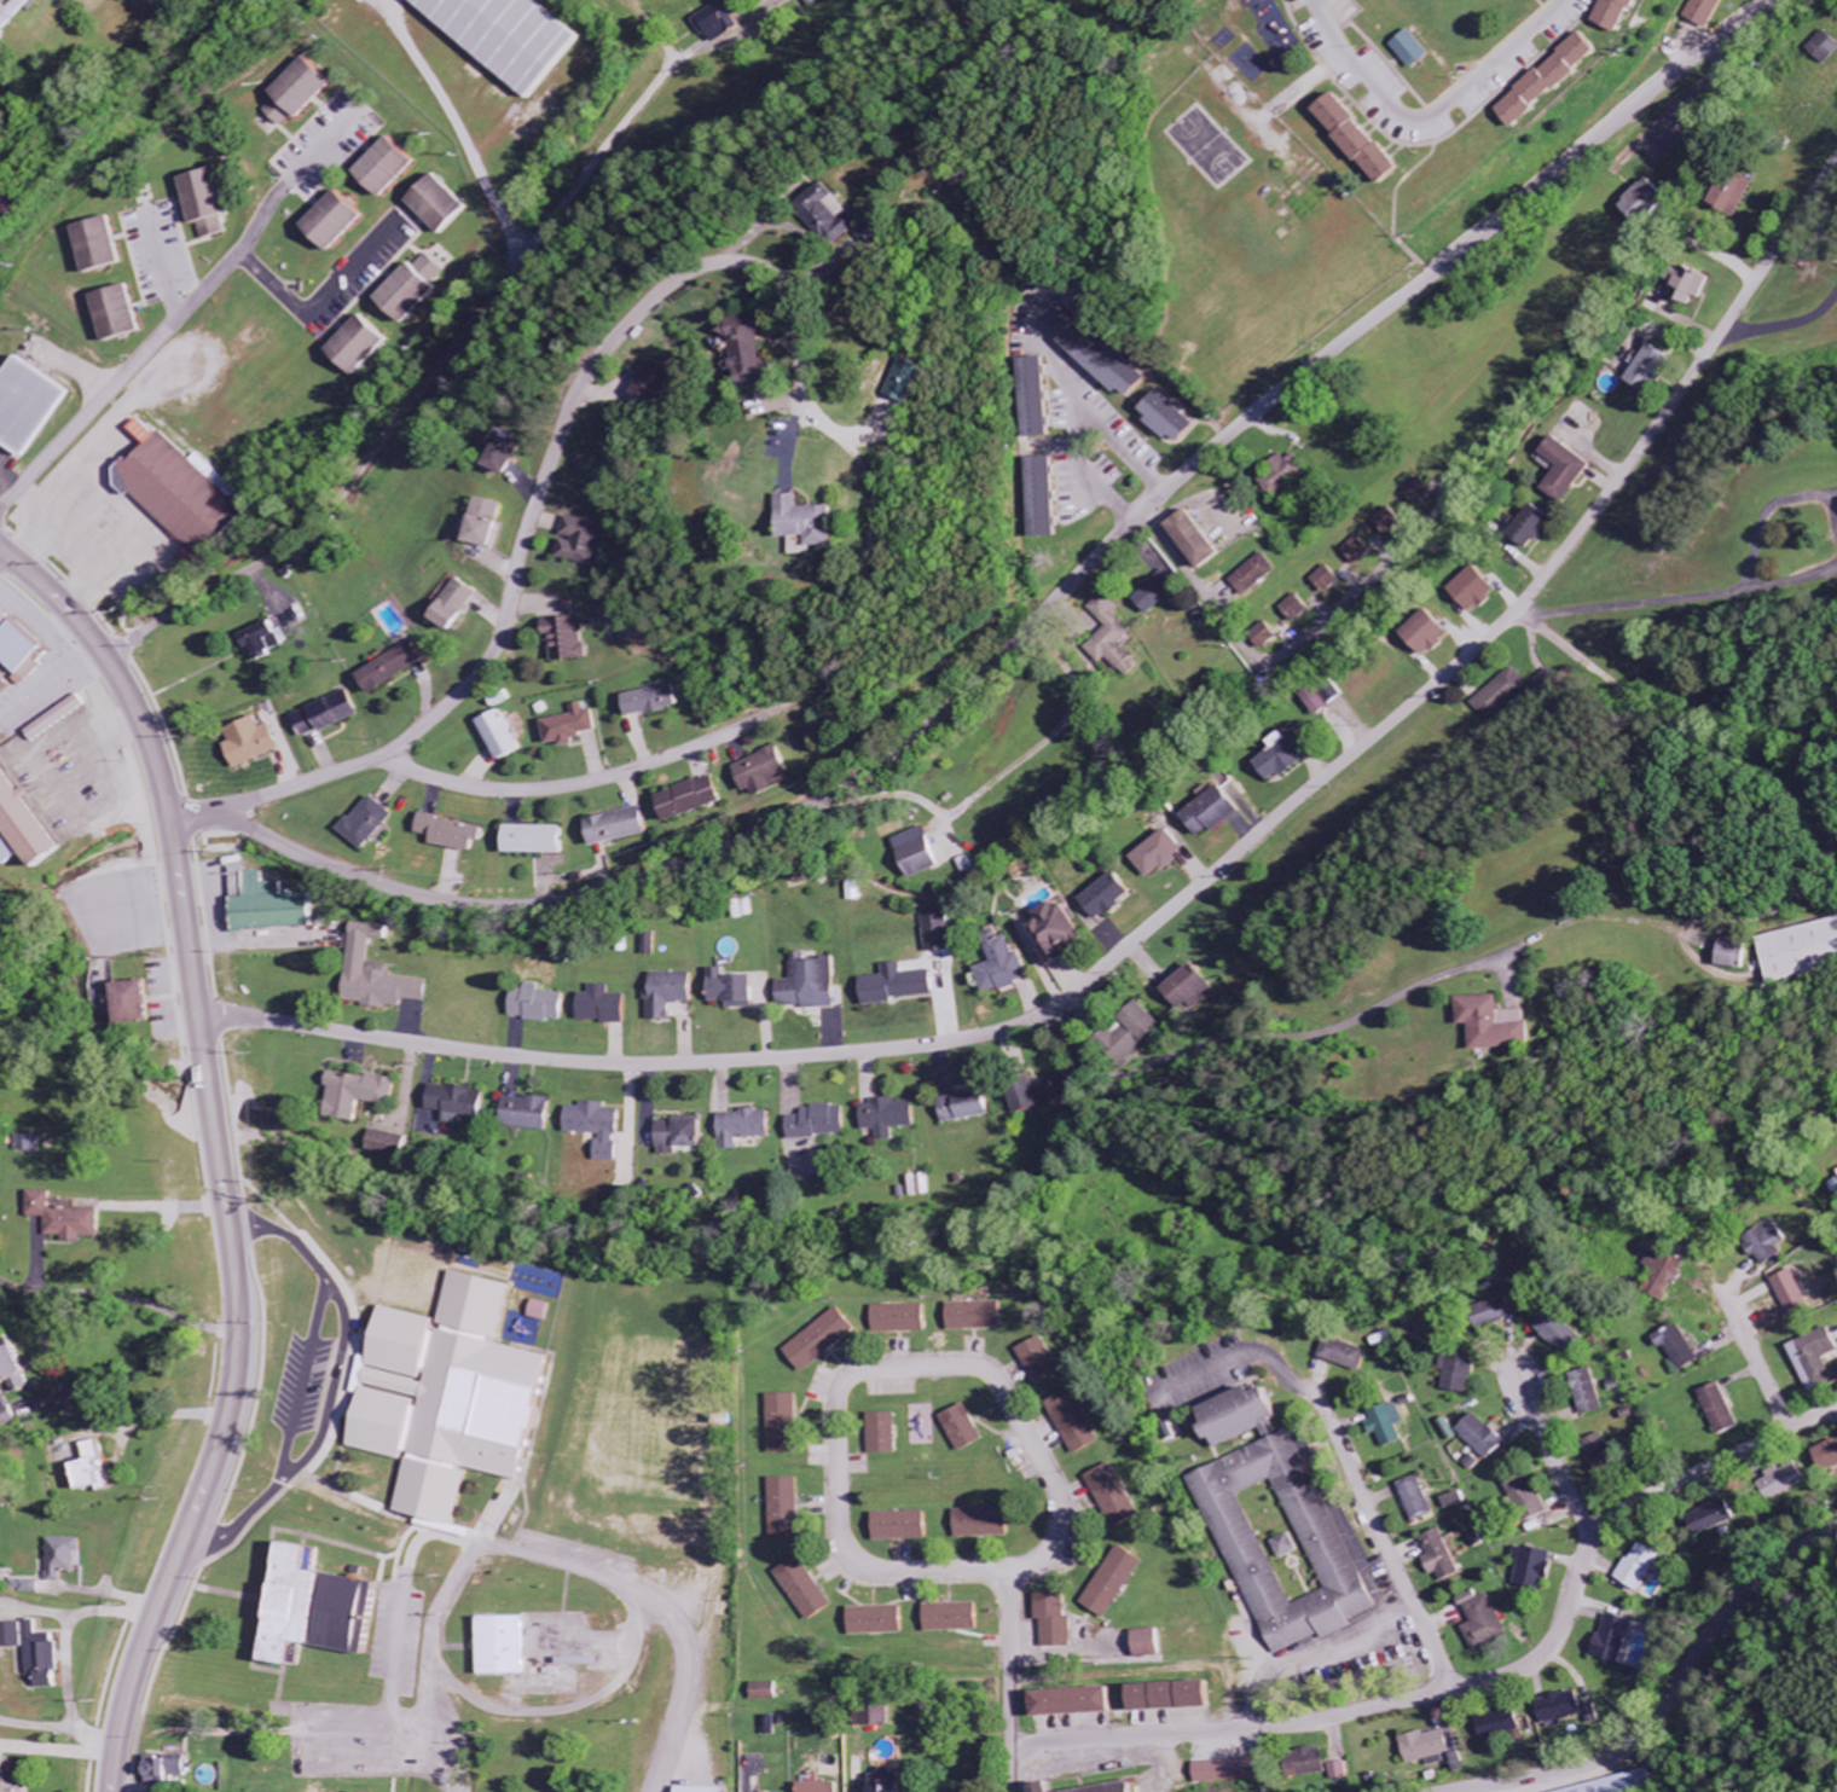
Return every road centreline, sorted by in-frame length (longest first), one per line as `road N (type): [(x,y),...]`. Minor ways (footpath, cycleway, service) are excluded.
road 1 (residential): [(214,810),(321,862),(418,897),(483,907),(597,893),(703,864),(838,804),(906,759),(1176,485),(1507,222),(1687,68),(1785,0)]
road 2 (primary): [(111,1791),(135,1670),(241,1380),(250,1305),(242,1167),(197,853),(168,758),(114,657)]
road 3 (residential): [(1172,912),(1514,615),(1598,515),(1836,165)]
road 4 (residential): [(1172,912),(1056,1008),(998,1032),(931,1045),(598,1063),(222,1016)]
road 5 (residential): [(1013,1747),(1277,1729),(1526,1670),(1548,1651),(1584,1562),(1613,1520),(1836,1408)]
road 6 (residential): [(372,764),(451,706),(494,655),(533,512),(578,400),(622,338),(679,286),(735,265),(786,284),(806,332),(796,417)]
road 7 (residential): [(1004,1589),(1010,1610),(1018,1583),(1056,1547),(1060,1508),(999,1384),(963,1367),(852,1376),(839,1396),(836,1425),(836,1521),(852,1560),(889,1573),(987,1573),(1004,1589)]
road 8 (residential): [(114,657),(296,543),(342,500),(535,242)]
road 9 (residential): [(187,813),(372,764),(477,789),(583,785),(738,732)]
road 10 (residential): [(1468,1791),(1598,1767),(1634,1746),(1754,1594),(1836,1528)]
road 11 (residential): [(1447,503),(1381,573),(1279,659),(1247,648),(1147,518)]
road 12 (residential): [(413,1721),(433,1695),(437,1619),(434,1588),(417,1561),(207,1485)]
road 13 (residential): [(126,1703),(413,1721),(436,1732),(448,1751),(458,1791)]
road 14 (residential): [(1567,0),(1456,103),(1421,121),(1400,114),(1349,58),(1317,0)]
road 15 (residential): [(1453,1690),(1319,1392)]
road 16 (residential): [(474,683),(643,556),(755,568)]
road 17 (residential): [(221,1446),(390,1524),(500,1549)]
road 18 (residential): [(0,510),(182,320)]
road 19 (residential): [(243,1369),(0,1315)]
road 20 (residential): [(302,1322),(295,1298),(279,1367),(292,1381),(314,1386),(336,1365),(302,1322)]
road 21 (residential): [(1305,378),(1253,344),(1225,350),(1189,400),(1192,427),(1213,453)]
road 22 (residential): [(1595,1542),(1519,1363)]
road 23 (residential): [(1015,1791),(1010,1610)]
road 24 (primary): [(114,657),(63,599),(0,548)]
road 25 (residential): [(1792,1429),(1727,1299)]

